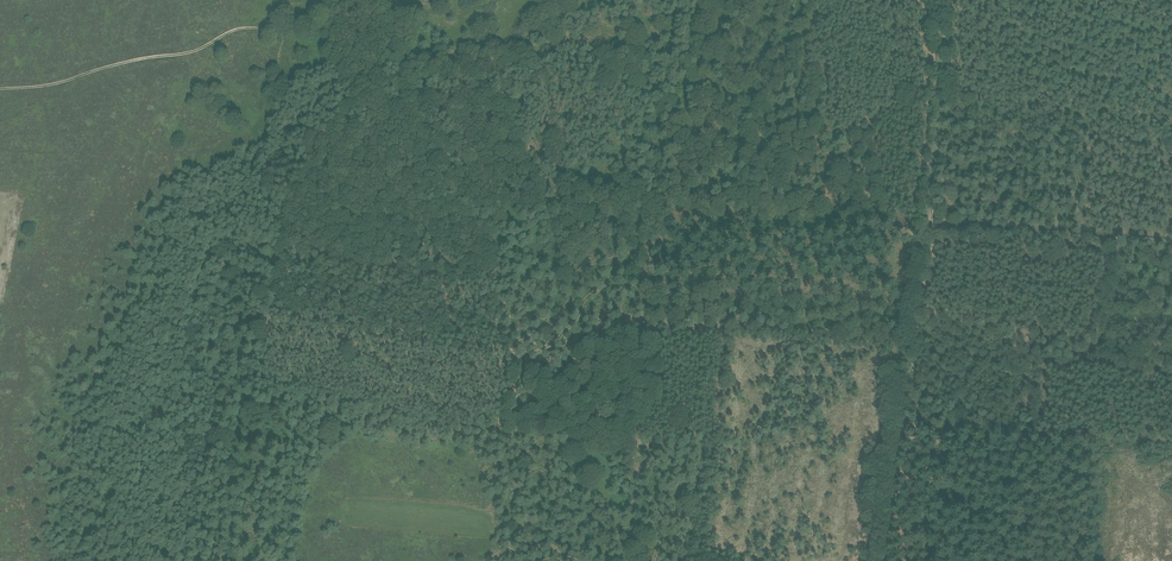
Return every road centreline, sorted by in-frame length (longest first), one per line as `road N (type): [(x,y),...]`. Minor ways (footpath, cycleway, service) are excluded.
road 1 (unclassified): [(872,560),(892,383),(910,333),(927,225),(941,97),(937,0)]

